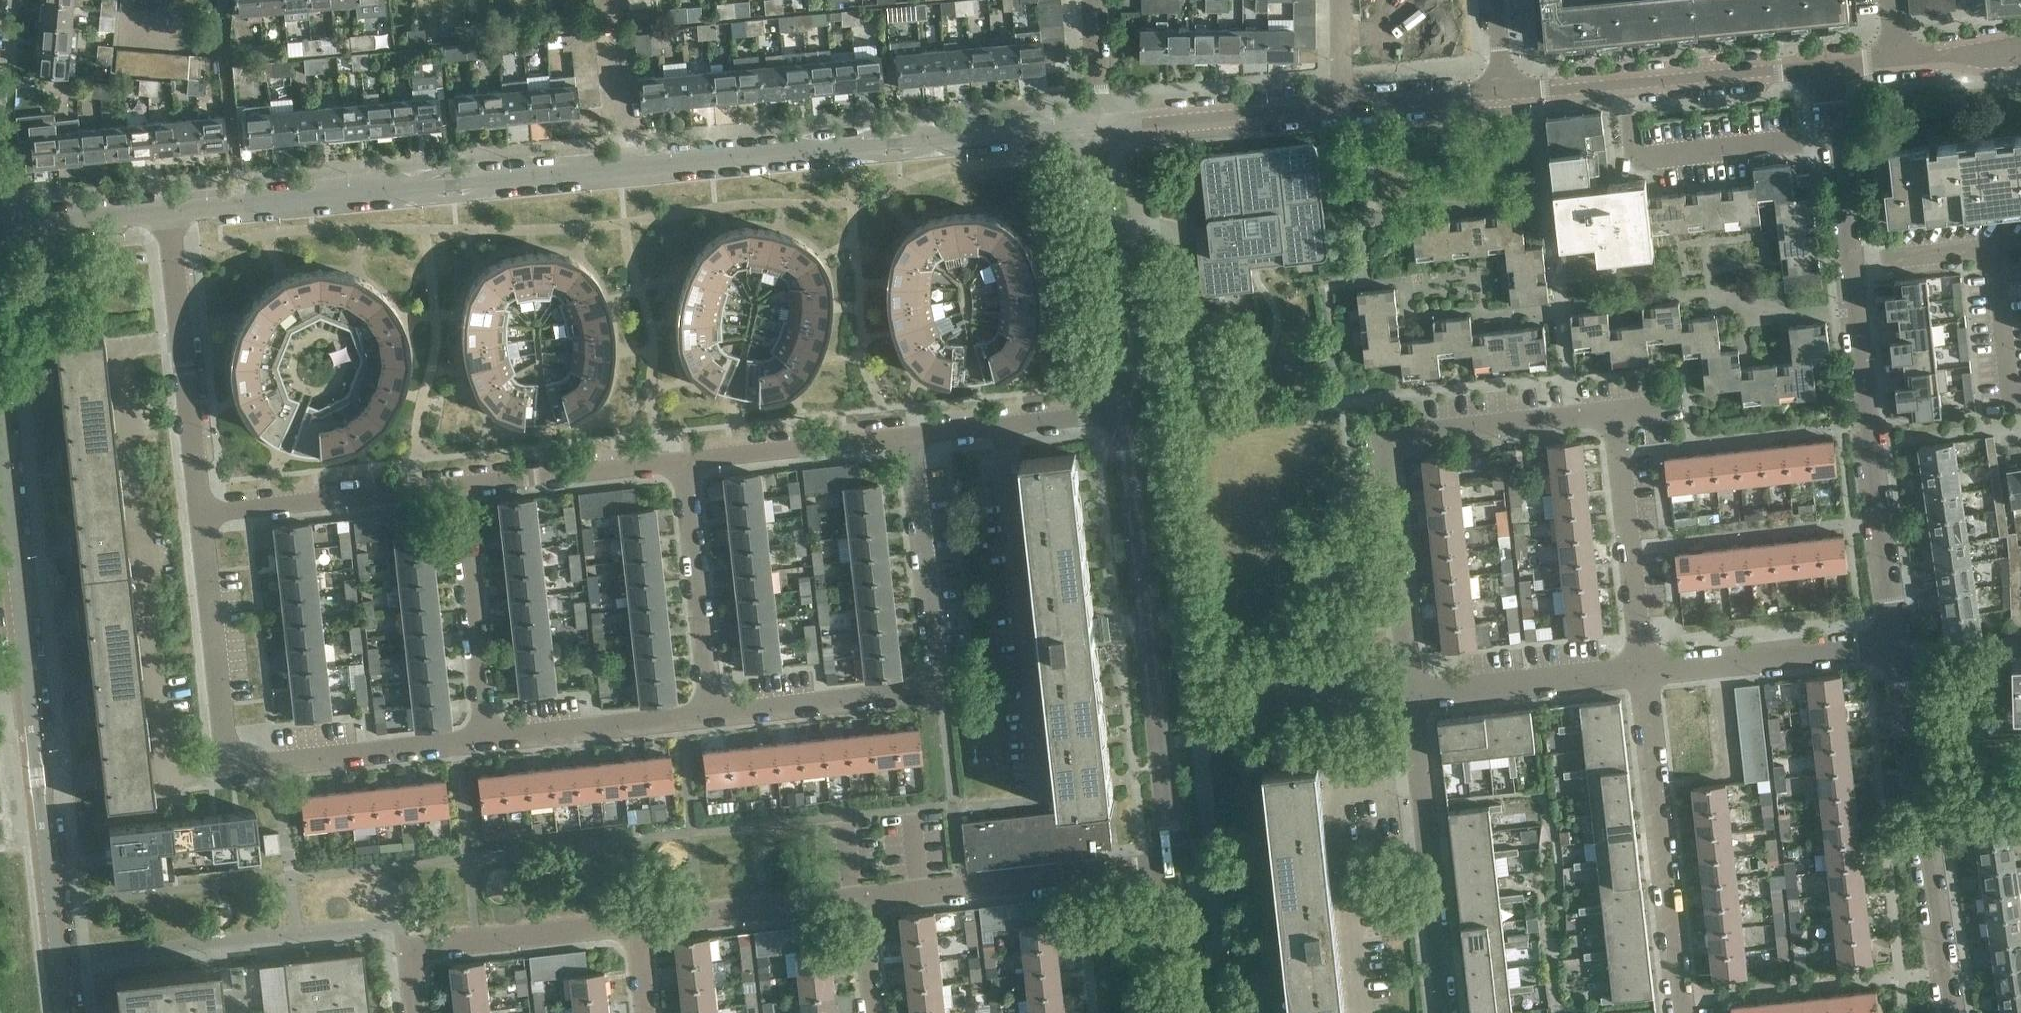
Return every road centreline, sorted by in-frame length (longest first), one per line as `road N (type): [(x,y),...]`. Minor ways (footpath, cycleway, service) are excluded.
road 1 (unclassified): [(171,216),(1105,129)]
road 2 (residential): [(490,741),(229,770),(202,510)]
road 3 (residential): [(1413,693),(1384,438),(1615,414)]
road 4 (unclassified): [(1179,868),(1132,415)]
road 5 (unclassified): [(1897,642),(1856,261)]
road 6 (residential): [(1032,796),(996,429)]
road 7 (residential): [(1683,1012),(1644,663)]
road 8 (unclassified): [(1501,92),(1834,63)]
road 9 (unclassified): [(63,1012),(26,692)]
road 10 (residential): [(1448,1012),(1413,693)]
road 11 (residential): [(866,896),(1179,868)]
road 12 (residential): [(202,510),(171,216)]
road 13 (residential): [(417,1012),(409,950),(636,922)]
road 14 (unclassified): [(1132,415),(1105,129)]
road 15 (unclassified): [(1952,1012),(1910,739)]
road 16 (residential): [(202,510),(467,483)]
road 17 (residential): [(490,741),(467,483)]
road 18 (residential): [(713,714),(688,460)]
road 19 (residential): [(1897,642),(1644,663)]
road 20 (residential): [(1644,663),(1615,414)]
road 21 (residential): [(934,679),(905,438)]
road 22 (unclassified): [(1105,129),(1343,105)]
road 23 (residential): [(1644,663),(1413,693)]
road 24 (residential): [(636,922),(866,896)]
road 25 (residential): [(934,679),(920,692),(713,714)]
road 26 (residential): [(713,714),(490,741)]
road 27 (residential): [(467,483),(688,460)]
road 28 (unclassified): [(26,692),(0,474)]
road 29 (residential): [(688,460),(905,438)]
road 30 (unclassified): [(1856,261),(1834,63)]
road 31 (unclassified): [(0,235),(171,216)]
road 32 (unclassified): [(1343,105),(1501,92)]
road 33 (residential): [(2009,395),(1992,249)]
road 34 (unclassified): [(1192,1012),(1179,868)]
road 35 (residential): [(996,429),(1132,415)]
road 36 (residential): [(1856,261),(1992,249)]
road 37 (residential): [(1105,129),(1100,0)]
road 38 (residential): [(1996,737),(1990,643),(2020,640)]
road 39 (unclassified): [(1899,57),(2020,46)]

